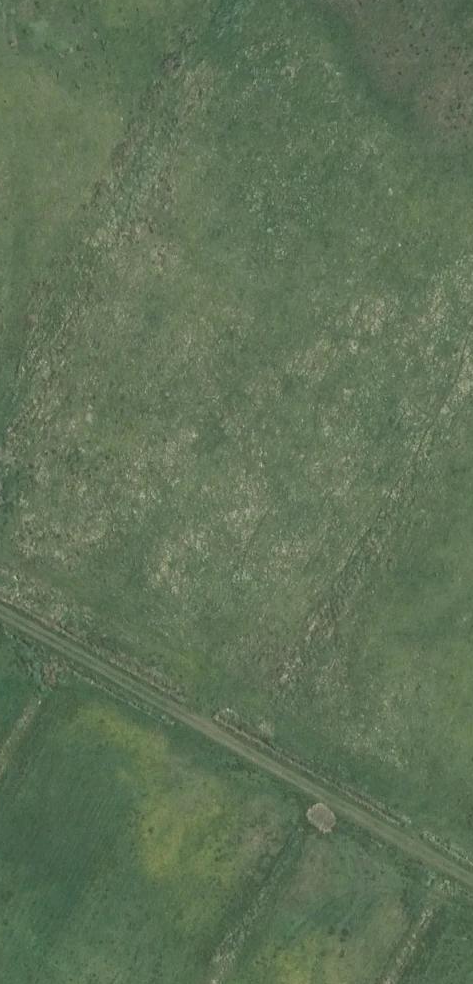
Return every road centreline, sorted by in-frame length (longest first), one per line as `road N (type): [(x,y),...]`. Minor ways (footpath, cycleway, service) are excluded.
road 1 (track): [(472,878),(0,605)]

